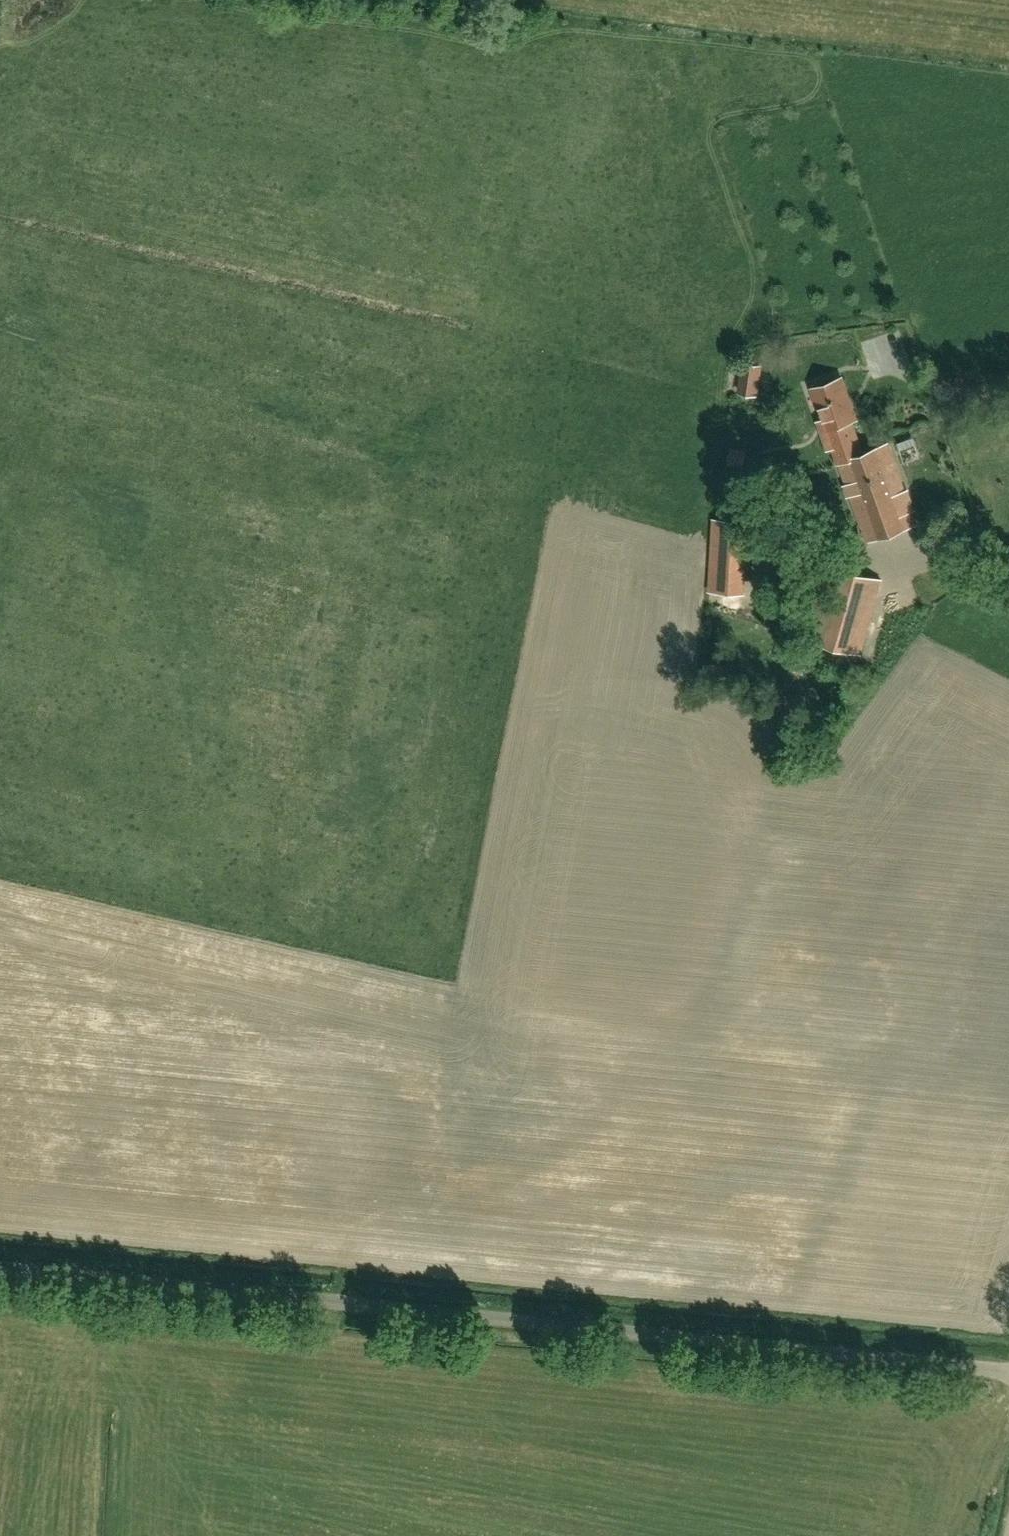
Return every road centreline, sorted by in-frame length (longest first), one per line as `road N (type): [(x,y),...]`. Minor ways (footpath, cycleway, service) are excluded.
road 1 (unclassified): [(1008,1370),(0,1266)]

